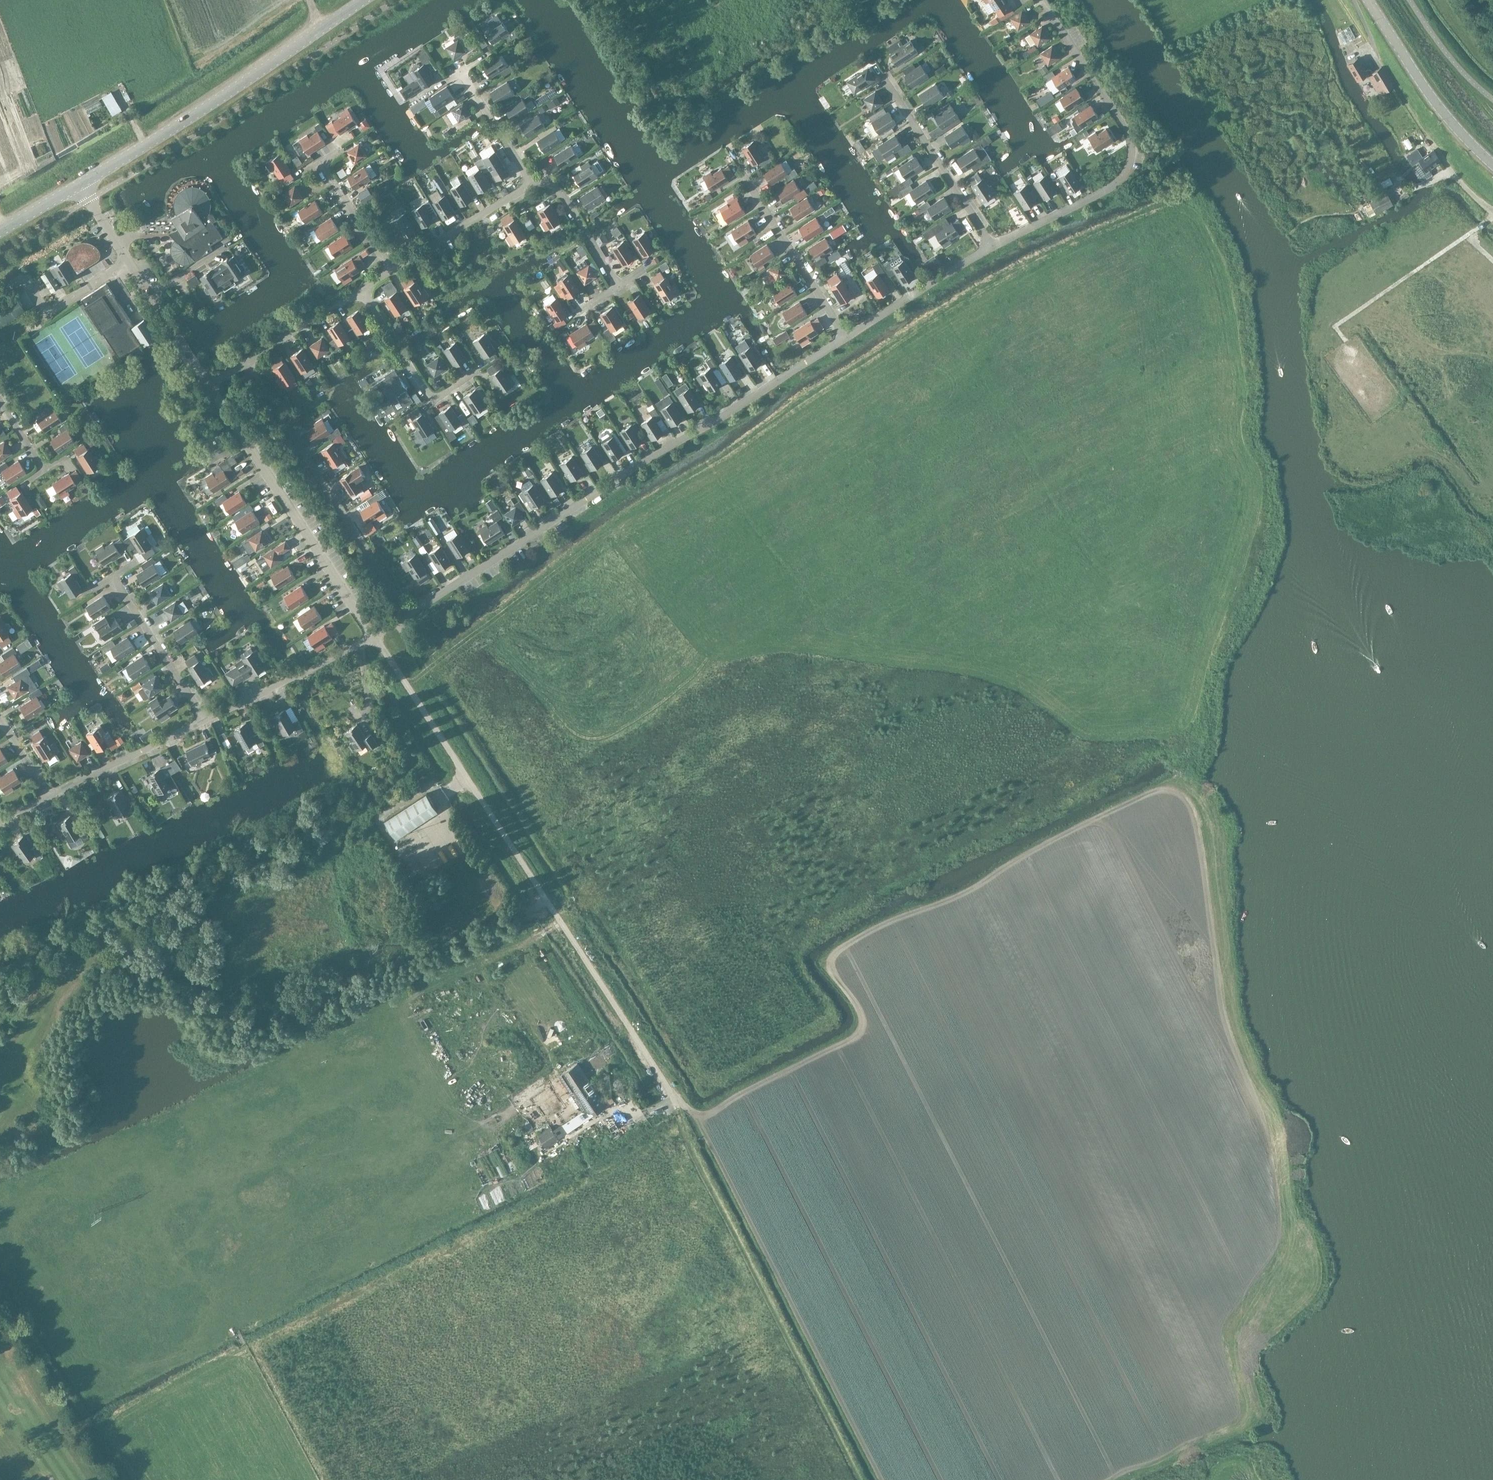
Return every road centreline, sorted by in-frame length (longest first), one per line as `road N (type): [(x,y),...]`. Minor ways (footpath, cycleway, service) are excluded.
road 1 (tertiary): [(0,232),(365,0)]
road 2 (track): [(857,1479),(683,1133),(680,1105)]
road 3 (track): [(1492,216),(1337,325),(1347,342)]
road 4 (tertiary): [(1492,165),(1439,107),(1368,0)]

